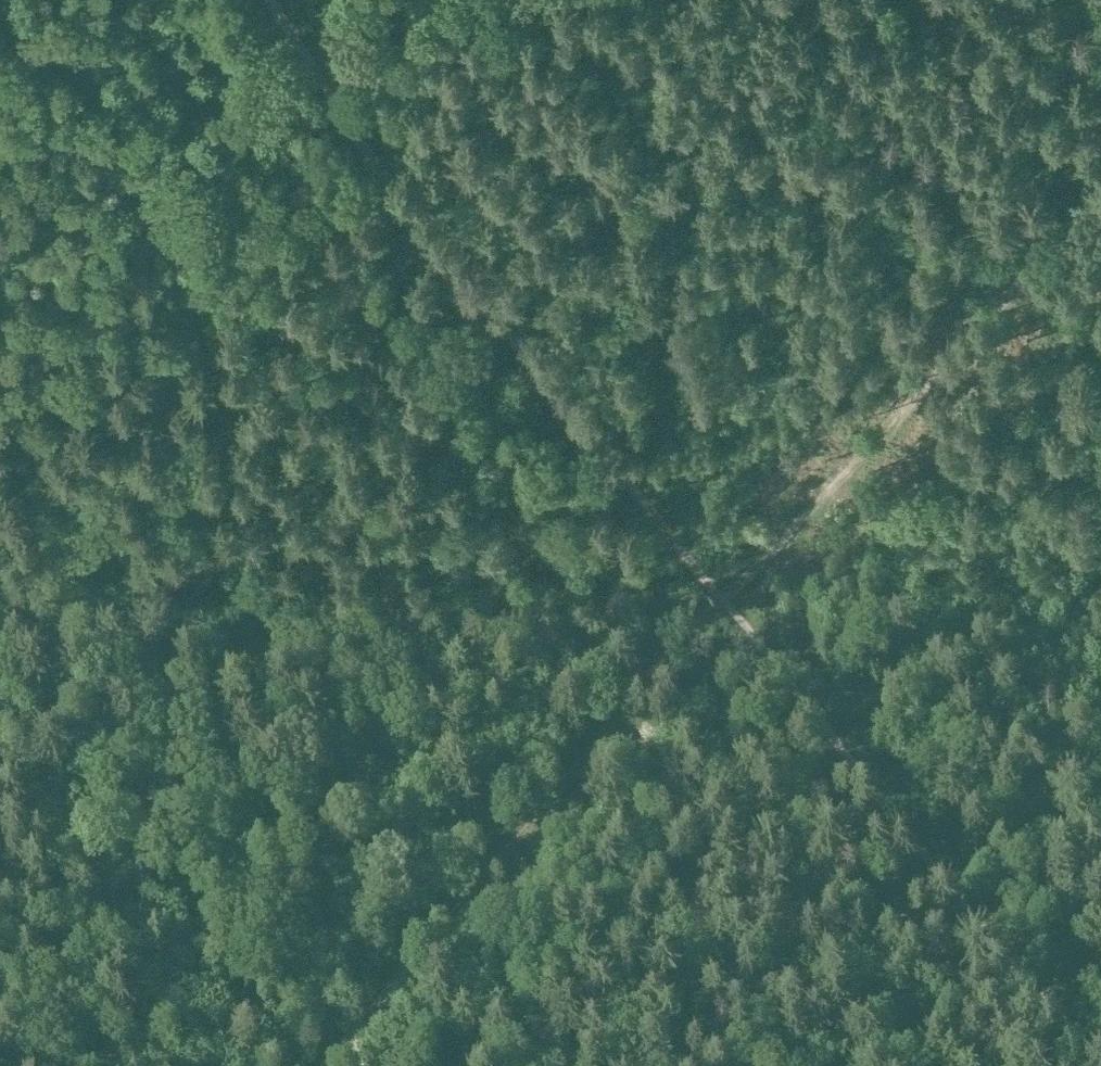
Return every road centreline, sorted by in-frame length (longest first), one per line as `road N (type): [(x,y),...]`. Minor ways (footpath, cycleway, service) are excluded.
road 1 (track): [(267,0),(348,128),(720,600)]
road 2 (track): [(720,600),(1030,995),(1100,1060)]
road 3 (track): [(720,600),(1100,197)]
road 4 (track): [(326,1065),(640,696)]
road 5 (track): [(640,696),(720,600)]

